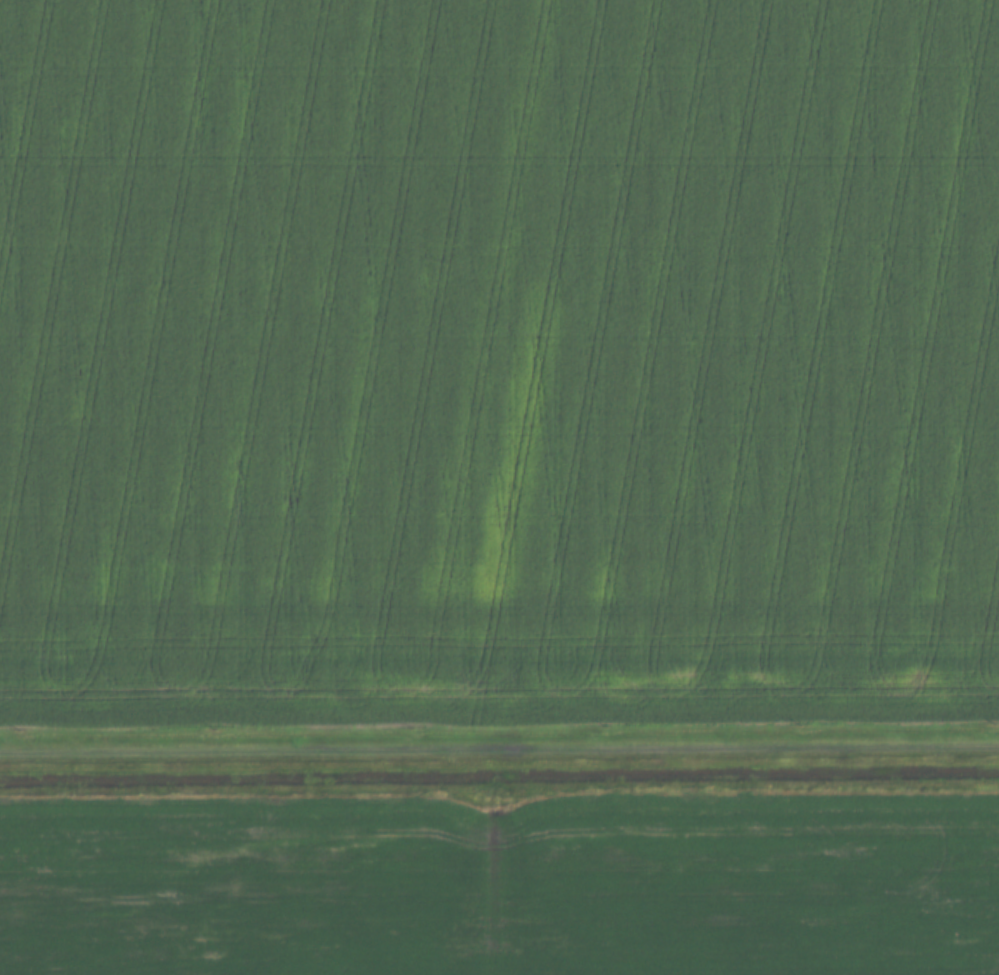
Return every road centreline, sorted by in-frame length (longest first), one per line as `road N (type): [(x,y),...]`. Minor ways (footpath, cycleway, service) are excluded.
road 1 (track): [(998,747),(0,754)]

